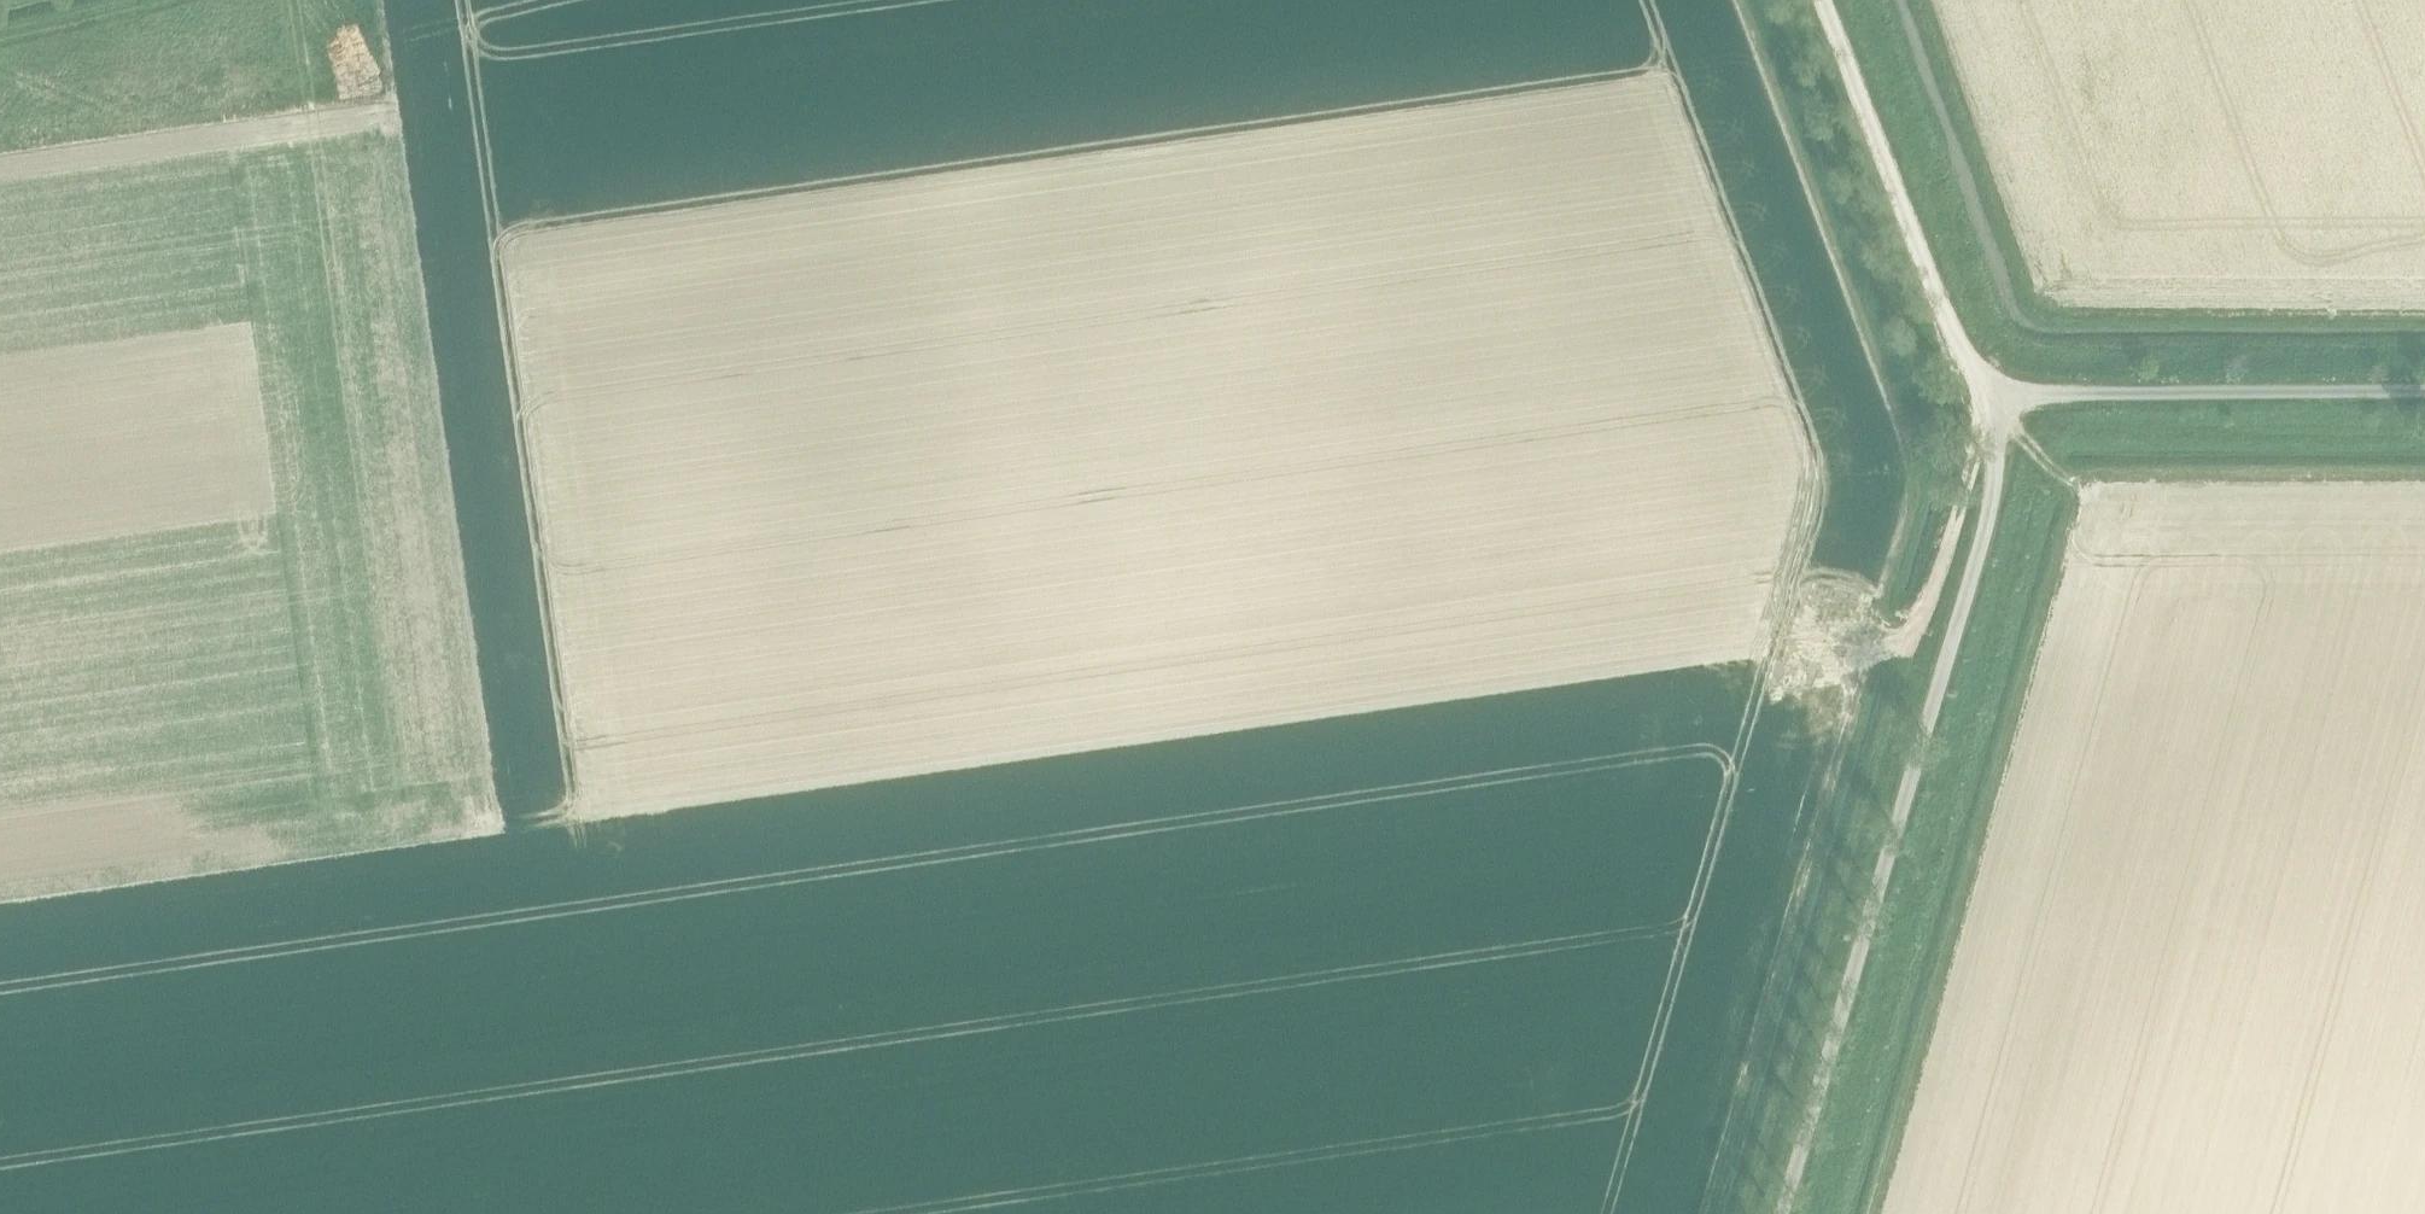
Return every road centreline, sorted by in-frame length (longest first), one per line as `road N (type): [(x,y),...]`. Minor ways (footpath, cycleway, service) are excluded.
road 1 (unclassified): [(1781,1213),(1993,494),(1997,395)]
road 2 (unclassified): [(1997,395),(1946,327),(1822,0)]
road 3 (unclassified): [(2424,394),(1997,395)]

